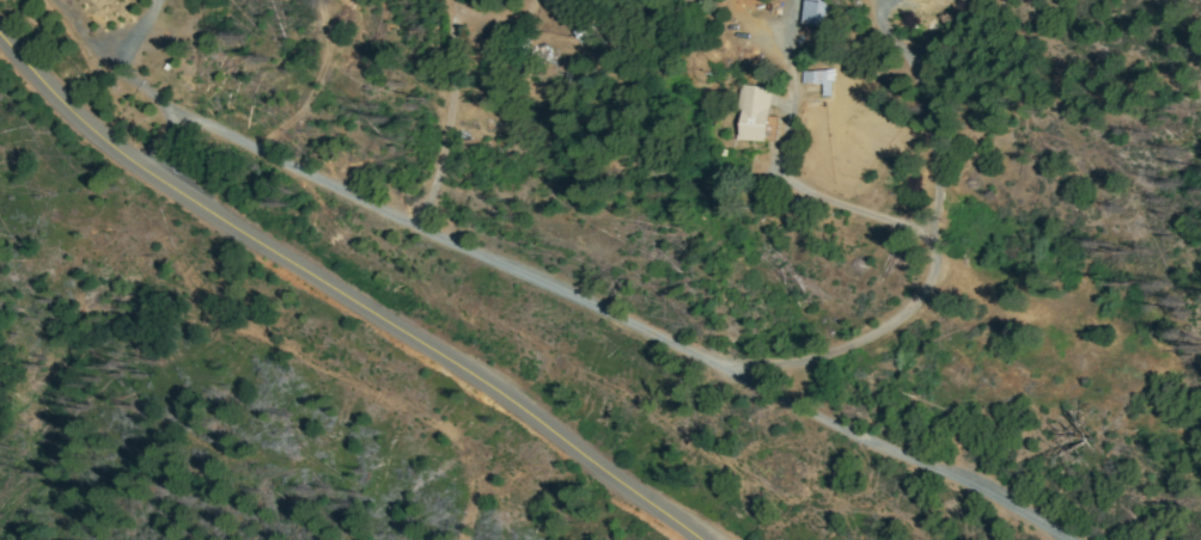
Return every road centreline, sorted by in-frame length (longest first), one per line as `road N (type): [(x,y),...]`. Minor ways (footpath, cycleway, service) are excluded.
road 1 (residential): [(1062,539),(912,459),(136,92),(63,0)]
road 2 (secondary): [(695,539),(444,360),(132,160),(55,100),(0,33)]

